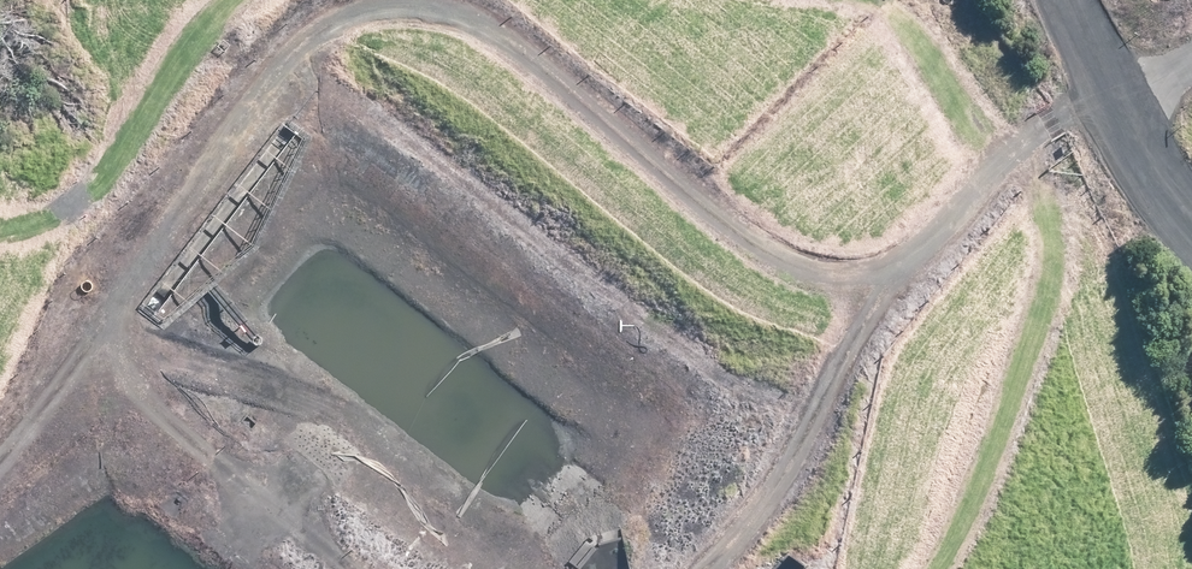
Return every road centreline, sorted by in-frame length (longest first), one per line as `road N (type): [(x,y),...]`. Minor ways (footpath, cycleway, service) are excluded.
road 1 (track): [(0,452),(313,52),(428,20),(527,68),(787,263)]
road 2 (track): [(1191,56),(1119,88),(905,268),(720,562),(708,568)]
road 3 (track): [(74,364),(337,568)]

